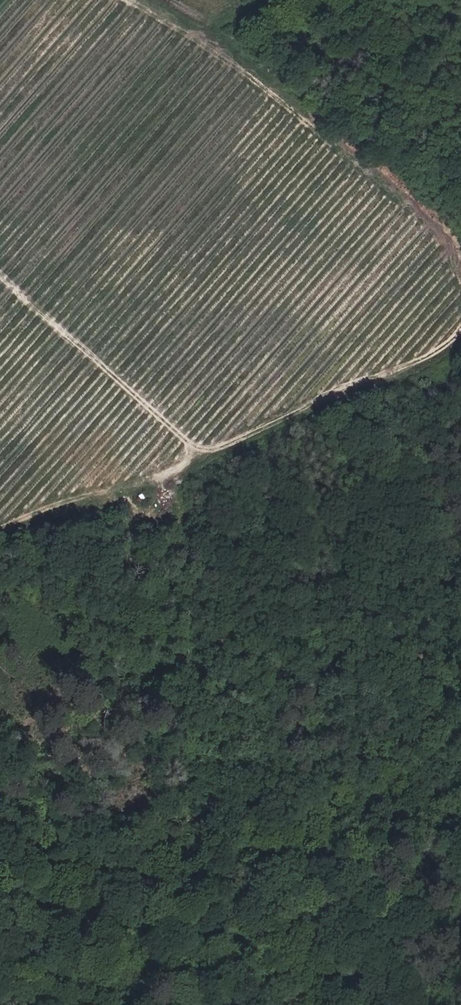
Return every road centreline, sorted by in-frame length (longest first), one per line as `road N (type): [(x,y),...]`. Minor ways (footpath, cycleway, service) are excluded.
road 1 (track): [(460,844),(400,869),(460,990)]

